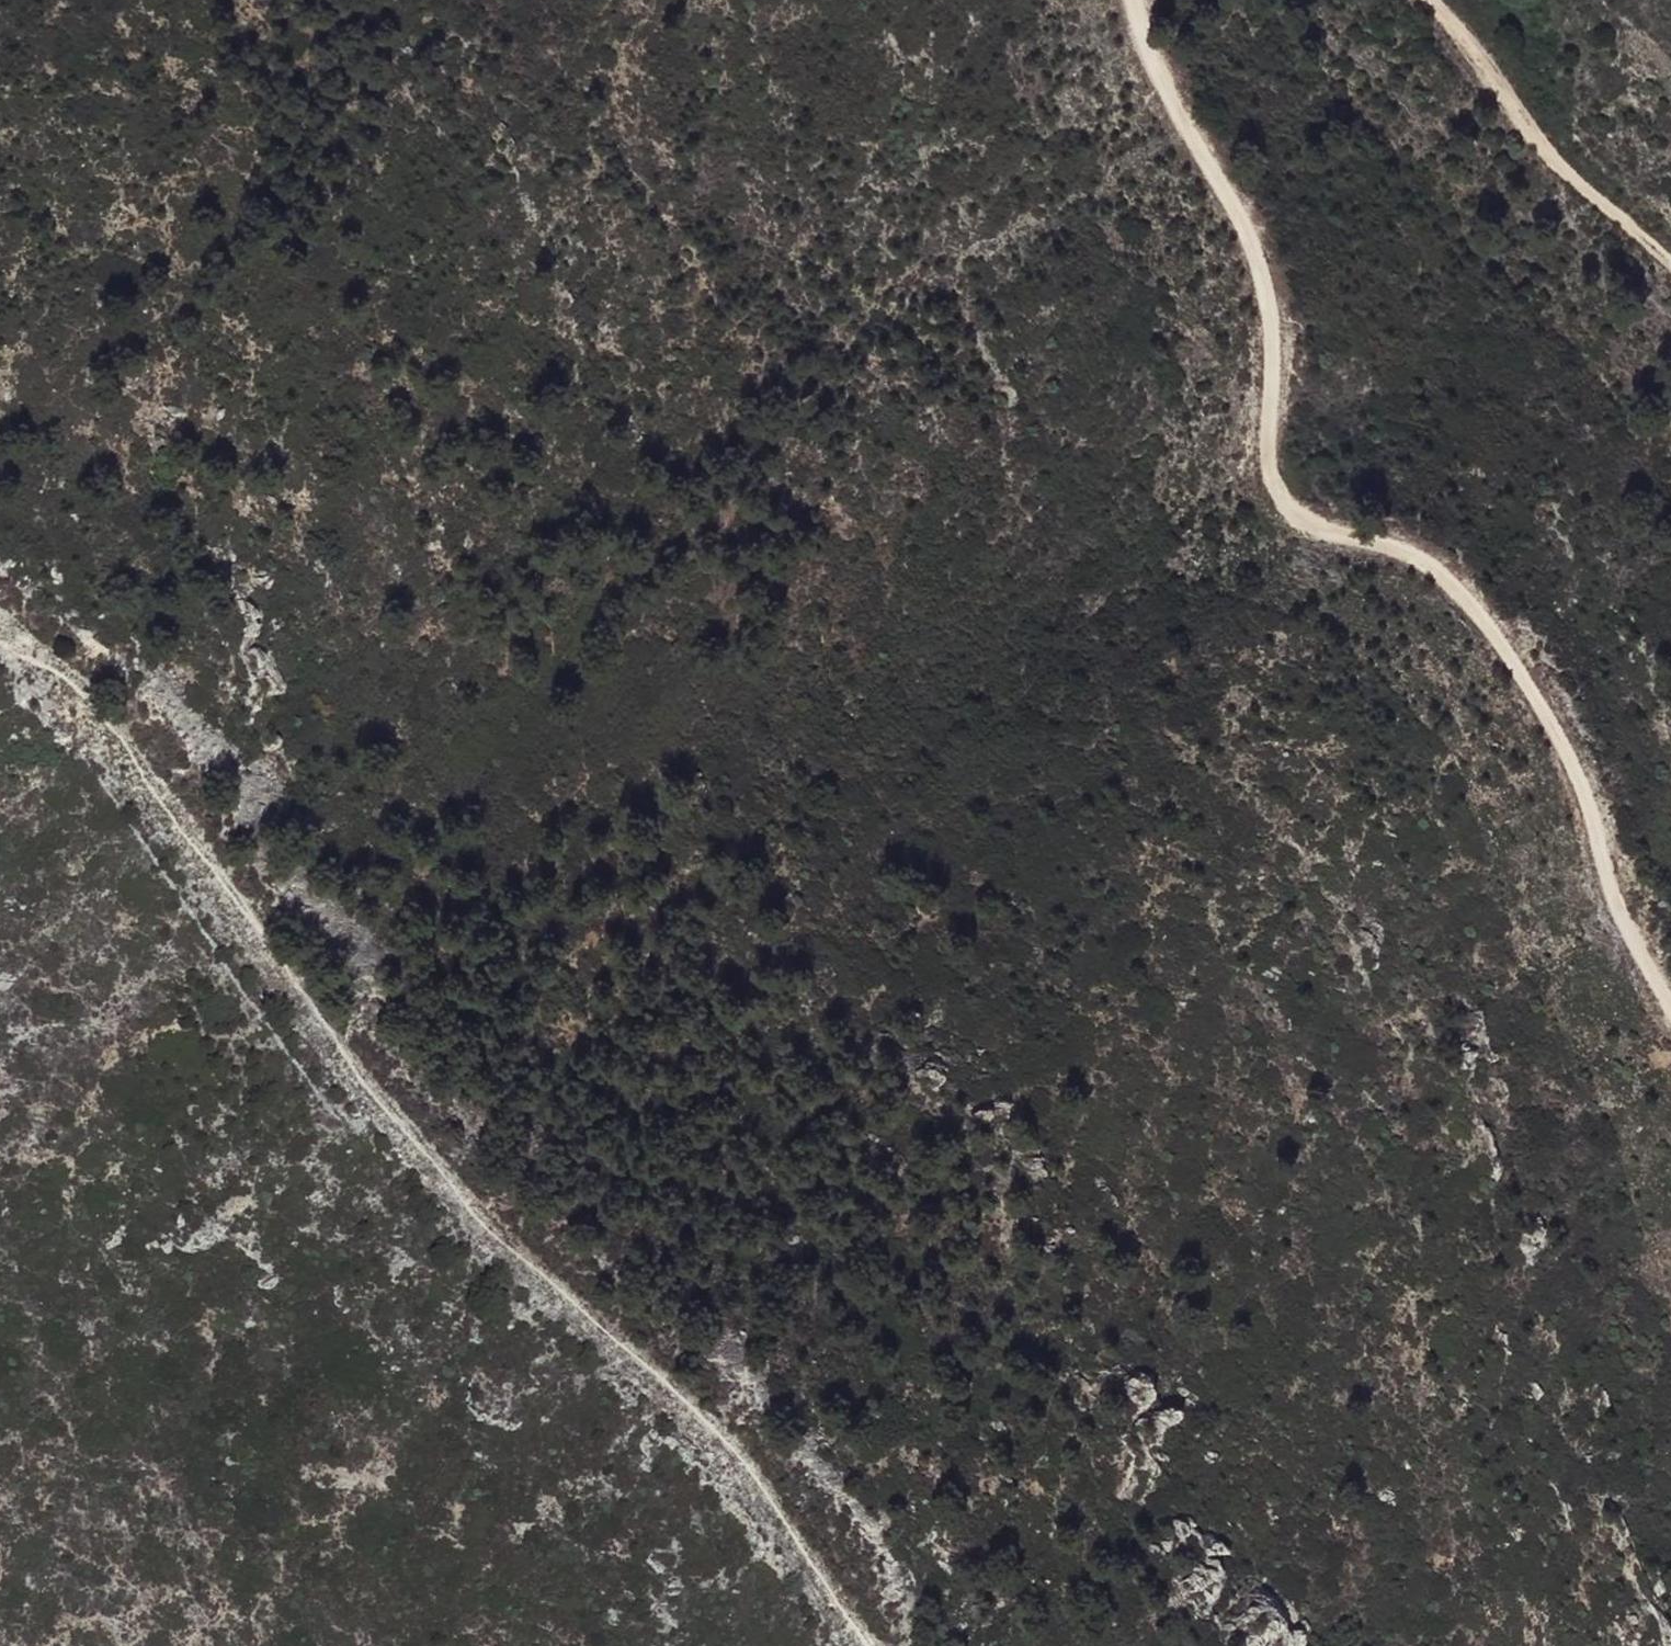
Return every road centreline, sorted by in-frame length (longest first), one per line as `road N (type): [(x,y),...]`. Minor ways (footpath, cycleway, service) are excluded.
road 1 (track): [(1670,1016),(1622,924),(1585,811),(1535,702),(1476,612),(1416,566),(1307,526),(1276,493),(1256,263),(1136,39),(1130,0)]
road 2 (track): [(1414,0),(1521,127),(1670,275)]

